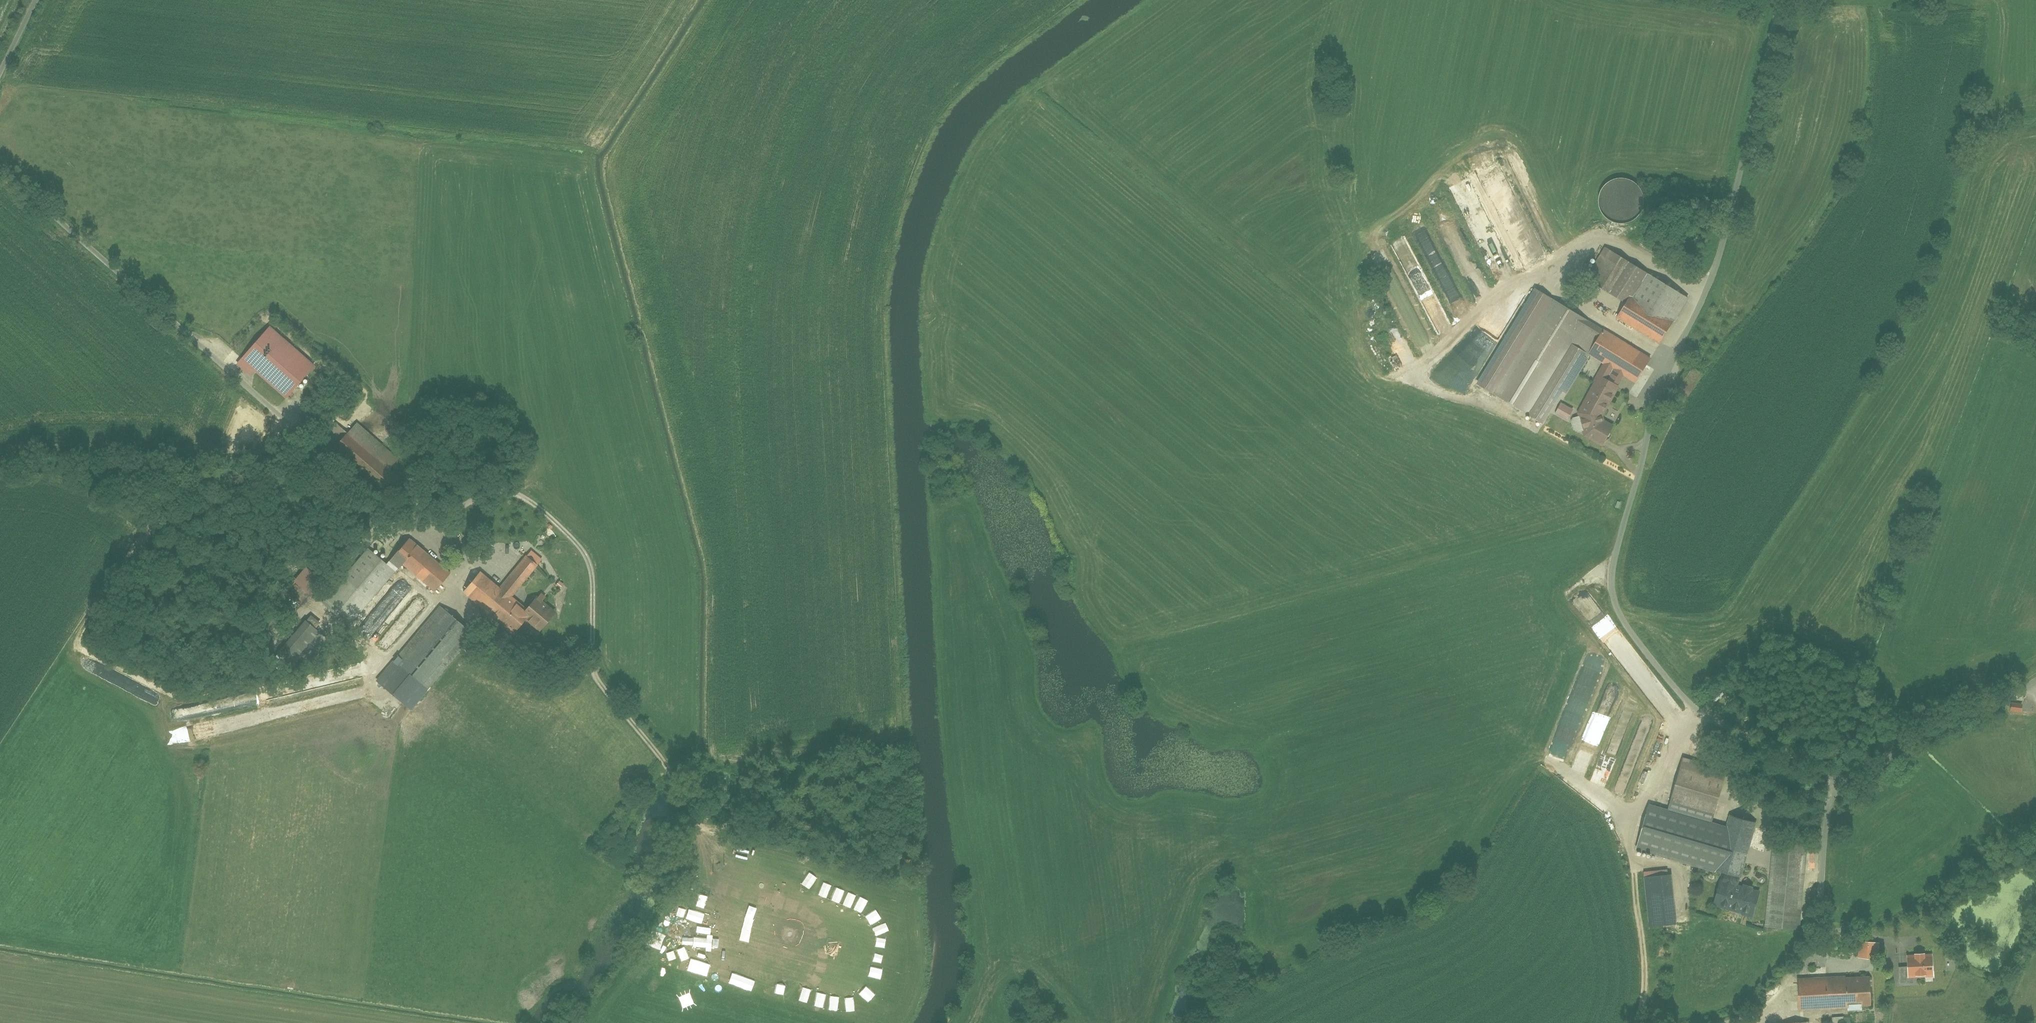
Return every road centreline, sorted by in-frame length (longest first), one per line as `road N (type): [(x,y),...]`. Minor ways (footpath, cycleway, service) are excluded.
road 1 (residential): [(1787,0),(1741,173),(1638,470),(1614,563),(1615,603),(1660,670),(1805,772),(1844,771),(1950,711),(2024,688)]
road 2 (track): [(577,1022),(664,912),(688,808),(638,726),(596,681),(595,570),(583,546),(526,495),(499,484),(425,529),(402,524)]
road 3 (residential): [(0,169),(402,524)]
road 4 (track): [(1637,1022),(1645,965),(1635,871)]

